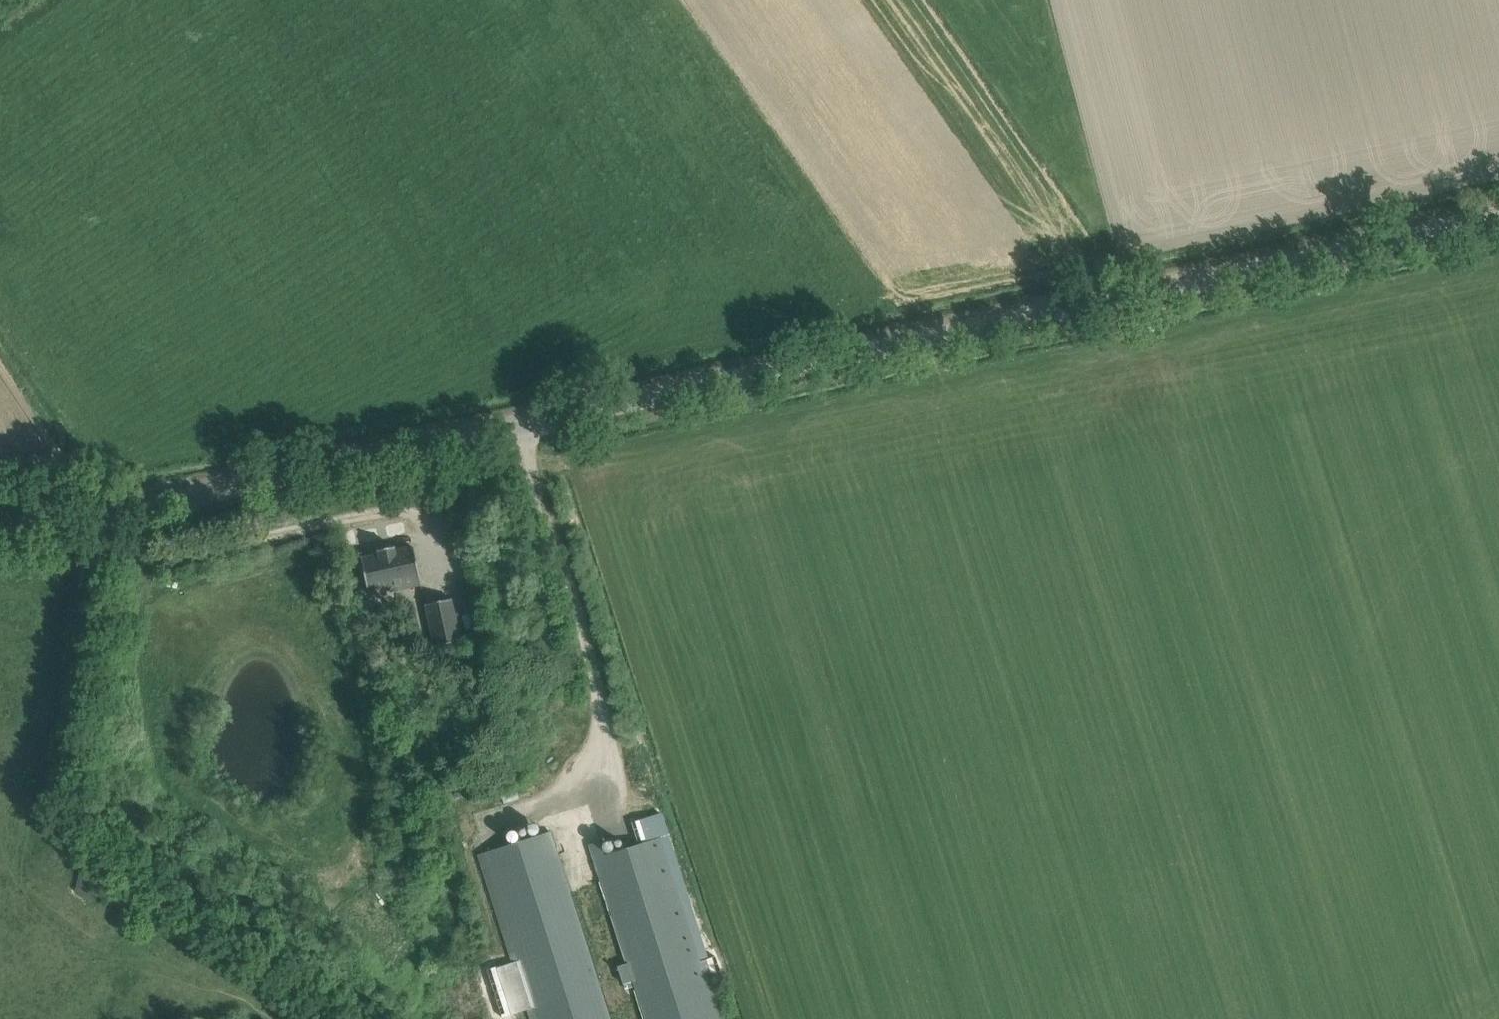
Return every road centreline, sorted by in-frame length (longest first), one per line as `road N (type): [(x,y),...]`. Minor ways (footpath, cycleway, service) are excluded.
road 1 (unclassified): [(0,530),(1498,209)]
road 2 (track): [(54,822),(57,755),(100,590),(124,557)]

